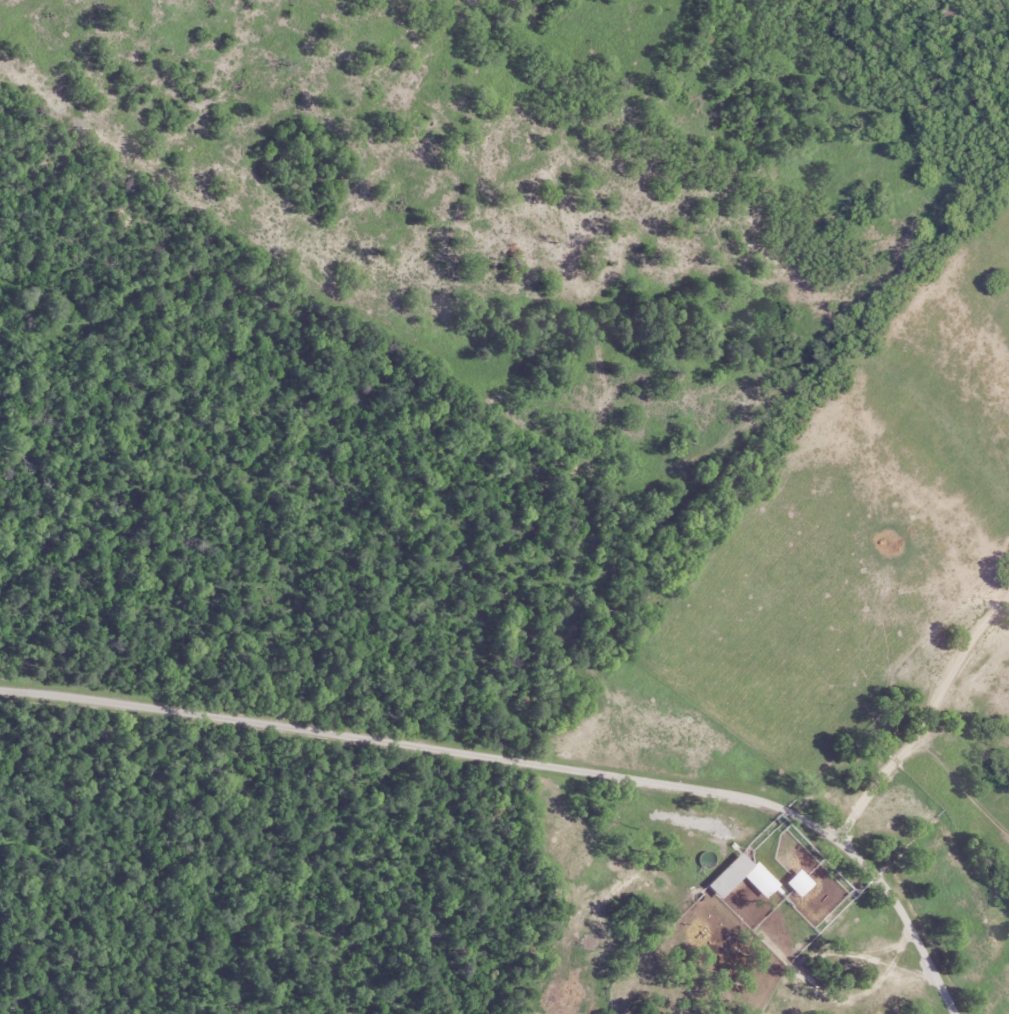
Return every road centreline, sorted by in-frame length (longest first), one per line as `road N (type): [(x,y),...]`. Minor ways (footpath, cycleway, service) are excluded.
road 1 (residential): [(965,1013),(895,896),(822,828),(0,743)]
road 2 (residential): [(822,828),(832,788),(1008,608)]

